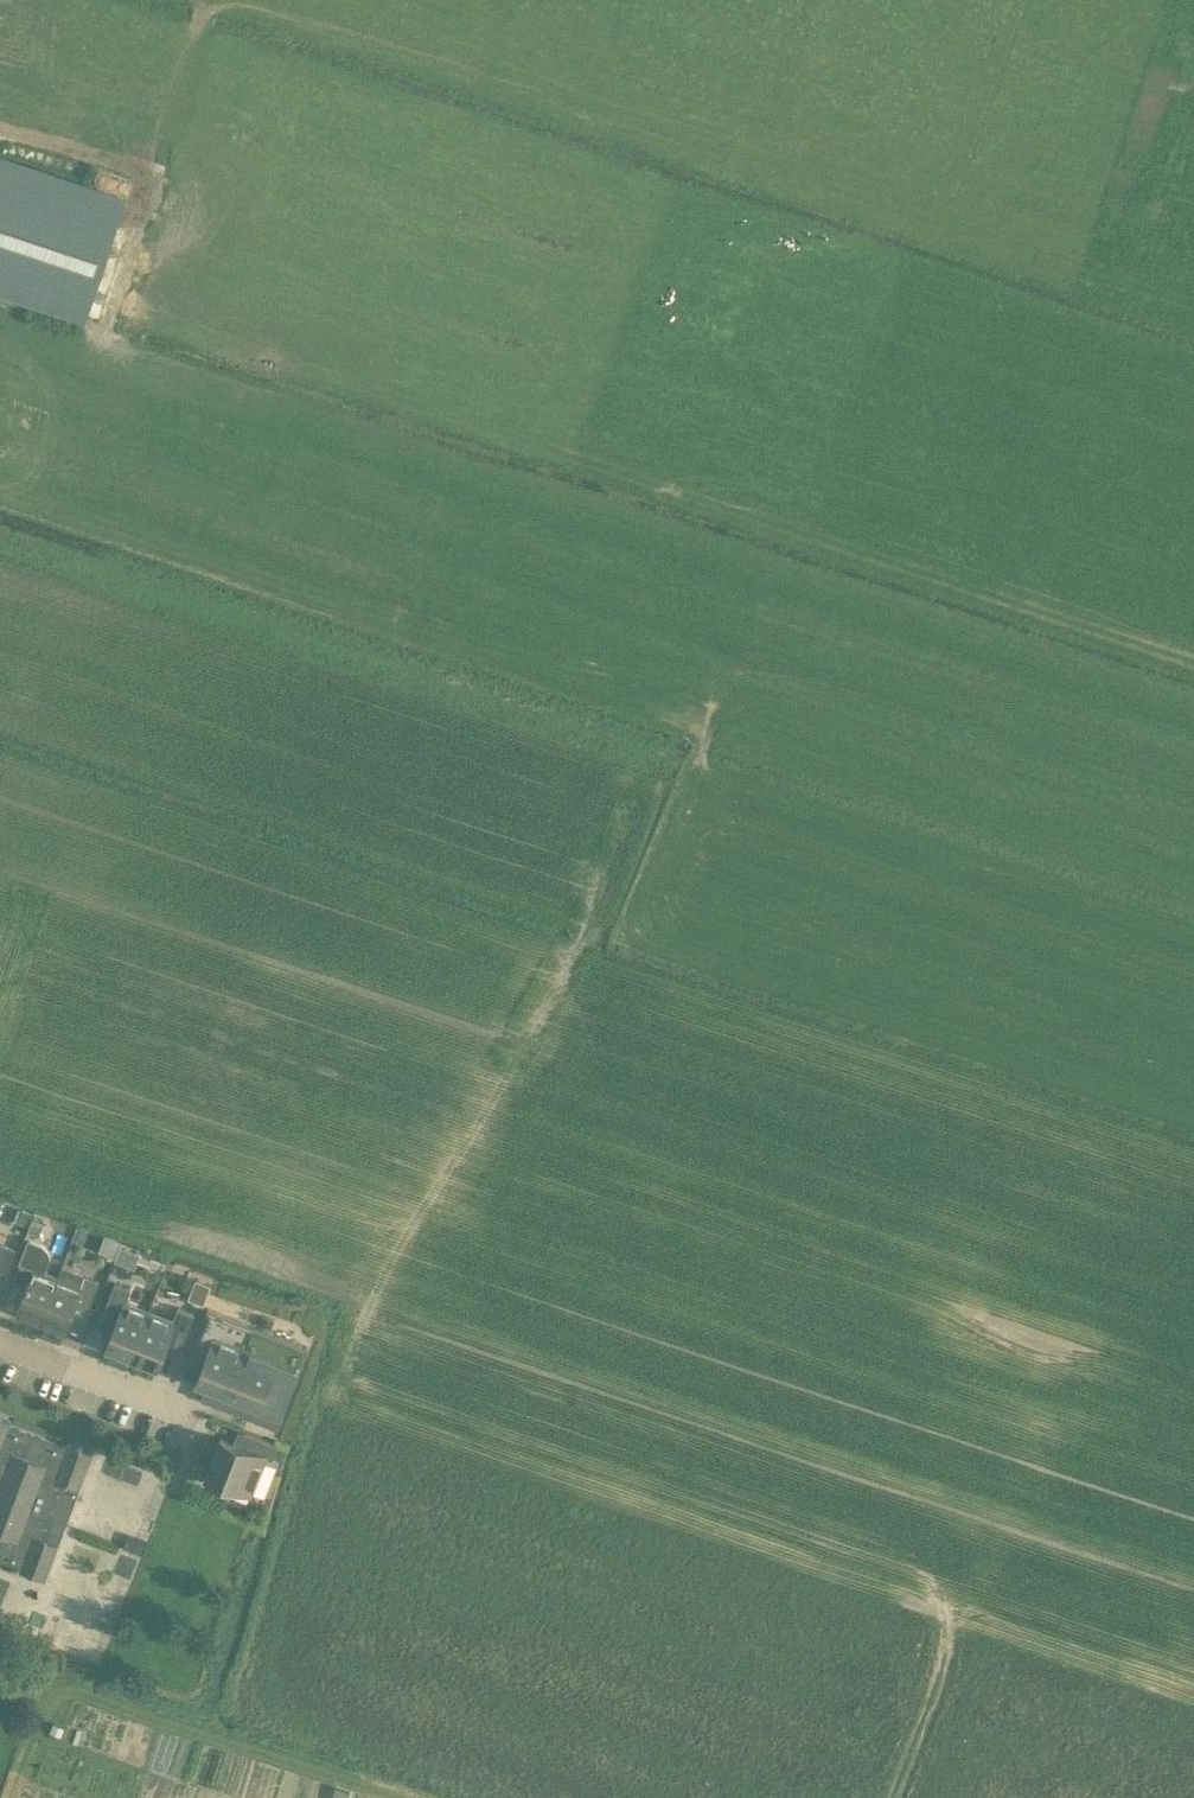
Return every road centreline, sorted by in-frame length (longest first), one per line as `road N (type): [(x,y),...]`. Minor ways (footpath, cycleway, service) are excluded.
road 1 (track): [(680,768),(0,536)]
road 2 (residential): [(187,1414),(0,1343)]

